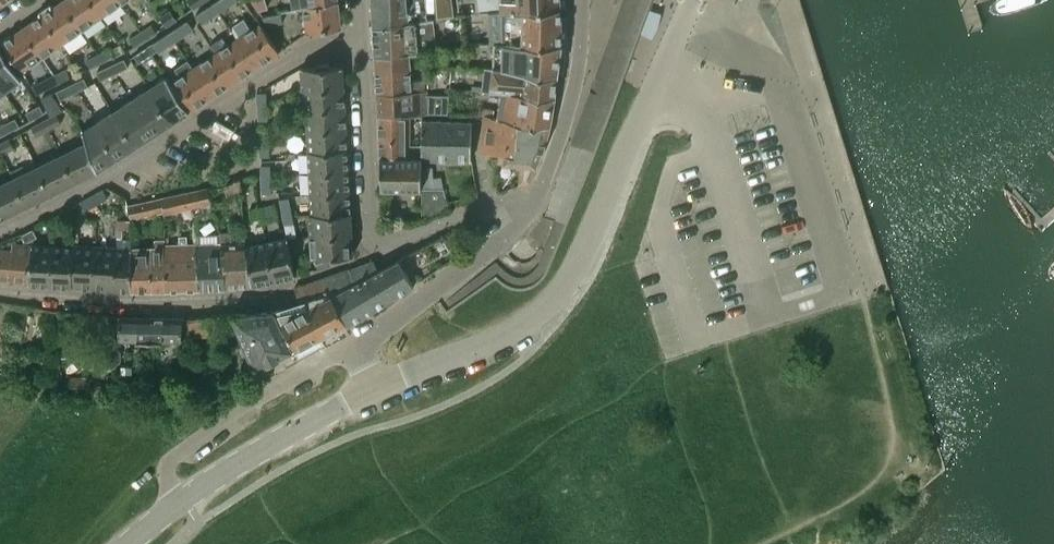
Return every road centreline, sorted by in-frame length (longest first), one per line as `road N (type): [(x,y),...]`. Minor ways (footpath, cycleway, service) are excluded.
road 1 (secondary): [(375,388),(530,328),(560,301),(694,0)]
road 2 (residential): [(363,45),(312,48),(102,179),(0,230)]
road 3 (residential): [(535,201),(503,198),(378,242),(369,233),(363,45)]
road 4 (residential): [(0,290),(224,299),(293,281)]
road 5 (residential): [(181,500),(167,473),(176,456),(324,361),(357,352)]
road 6 (residential): [(357,352),(520,226),(535,201)]
road 7 (secondary): [(181,500),(375,388)]
road 8 (residential): [(584,0),(569,111),(535,201)]

